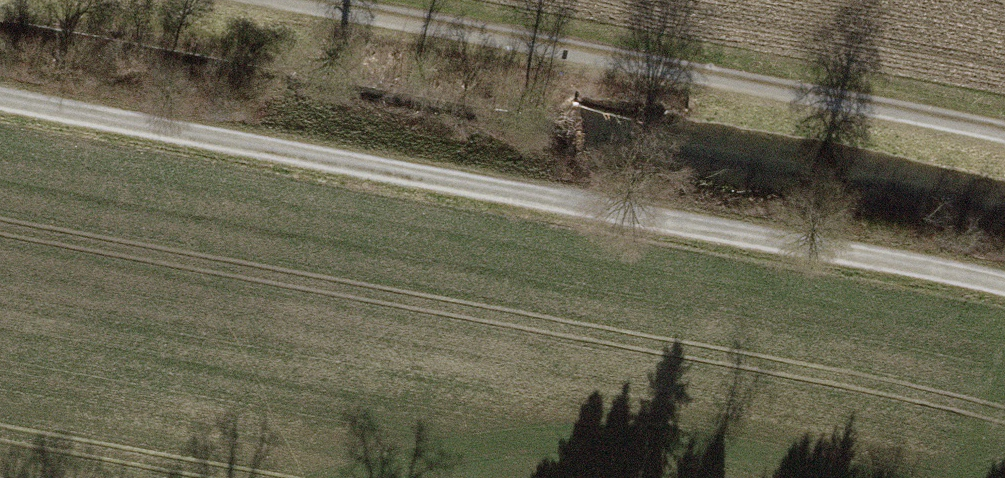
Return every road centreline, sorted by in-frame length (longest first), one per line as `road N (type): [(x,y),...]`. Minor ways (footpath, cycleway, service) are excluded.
road 1 (track): [(1004,288),(0,105)]
road 2 (track): [(1004,130),(285,0)]

